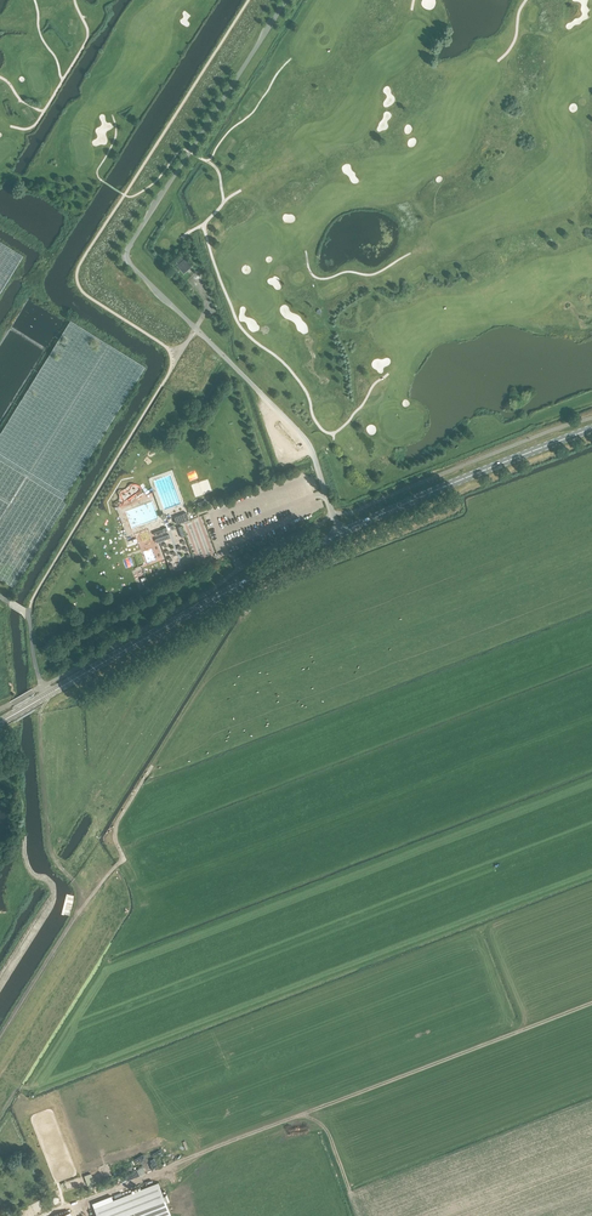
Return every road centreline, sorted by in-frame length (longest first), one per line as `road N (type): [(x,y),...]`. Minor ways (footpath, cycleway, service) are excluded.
road 1 (track): [(29,615),(179,355),(85,295),(78,270),(248,0)]
road 2 (unclassified): [(286,0),(127,253),(304,437),(340,534)]
road 3 (track): [(157,1171),(591,1003)]
road 4 (secondary): [(47,694),(340,534)]
road 5 (secondary): [(340,534),(591,428)]
road 6 (track): [(0,1035),(89,898)]
road 7 (track): [(89,898),(123,859),(117,825),(153,765)]

